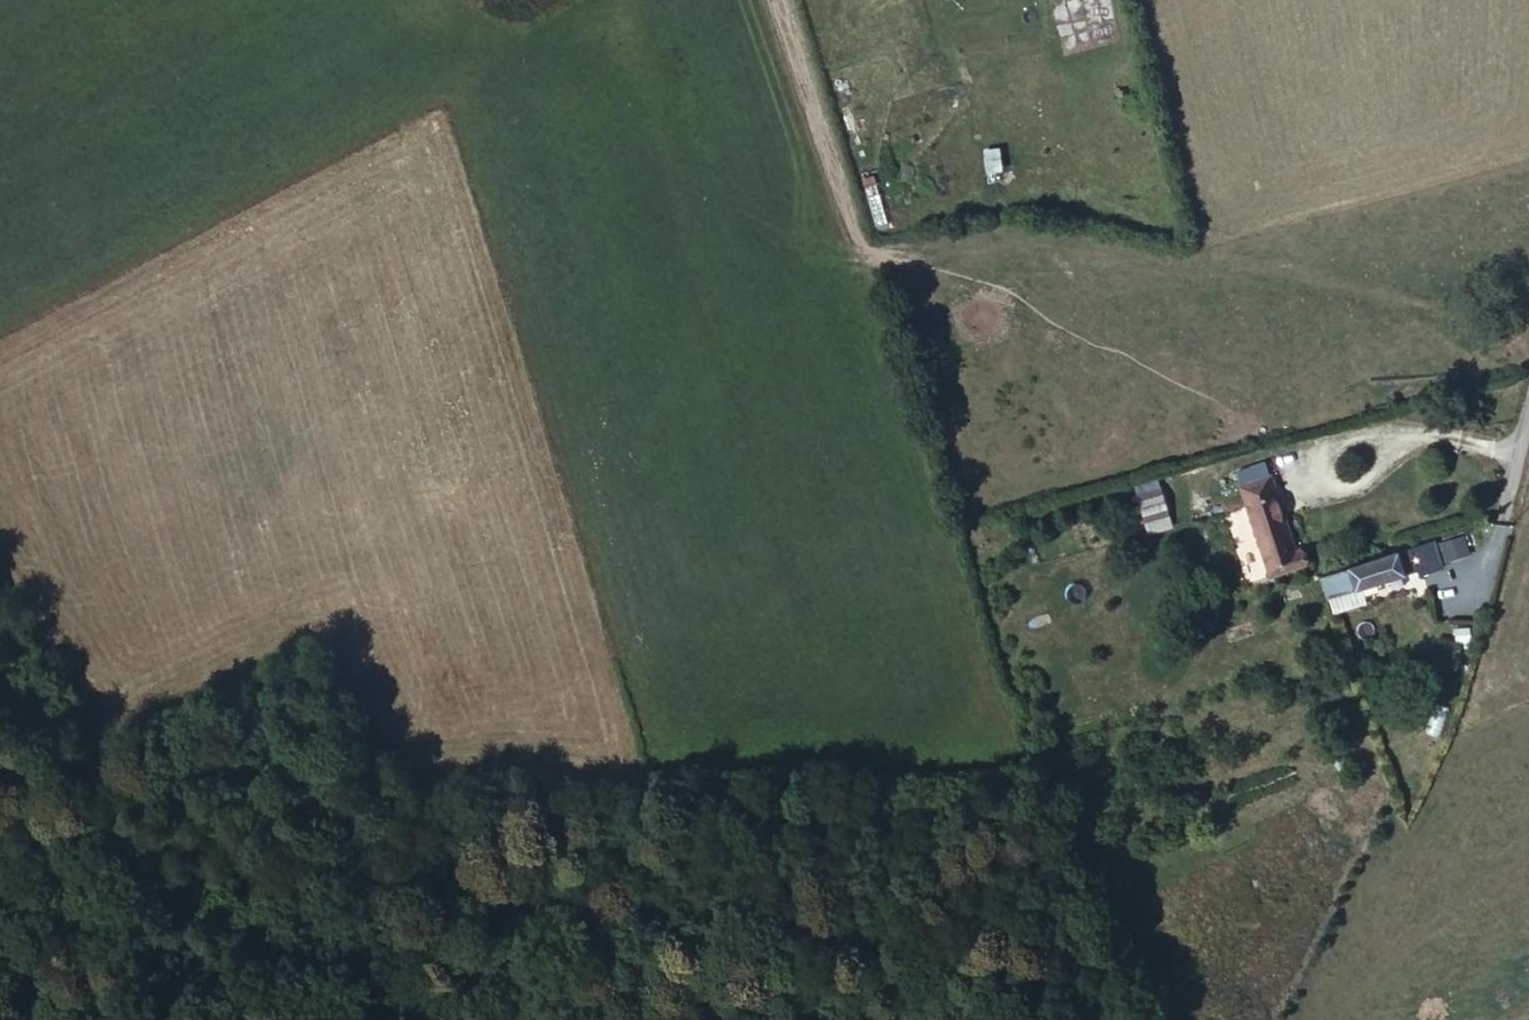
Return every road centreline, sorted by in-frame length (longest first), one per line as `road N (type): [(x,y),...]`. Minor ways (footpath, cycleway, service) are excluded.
road 1 (unclassified): [(1498,513),(1528,384)]

